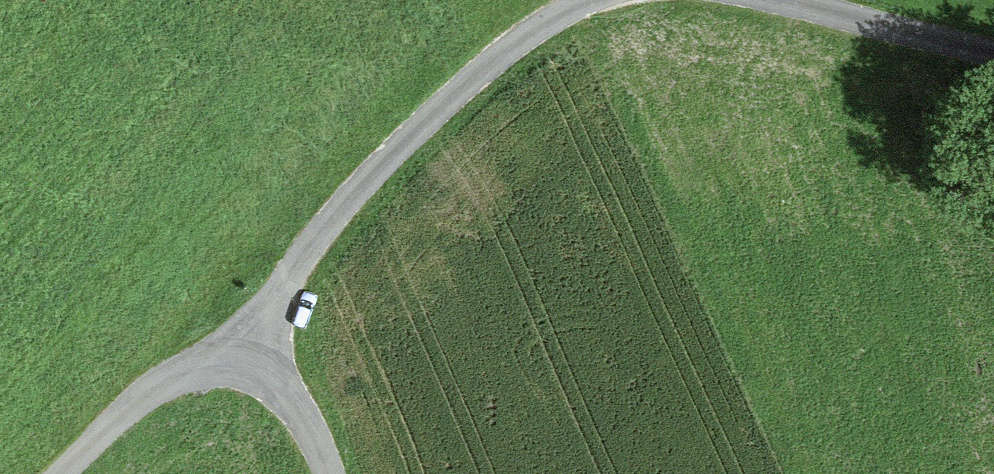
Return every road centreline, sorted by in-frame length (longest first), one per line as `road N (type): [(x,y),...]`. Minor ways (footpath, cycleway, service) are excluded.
road 1 (unclassified): [(240,373),(314,239),(398,147),(486,66),(590,0)]
road 2 (unclassified): [(59,473),(153,390),(187,374),(240,373)]
road 3 (unclassified): [(793,0),(993,55)]
road 4 (unclassified): [(240,373),(281,392),(329,473)]

